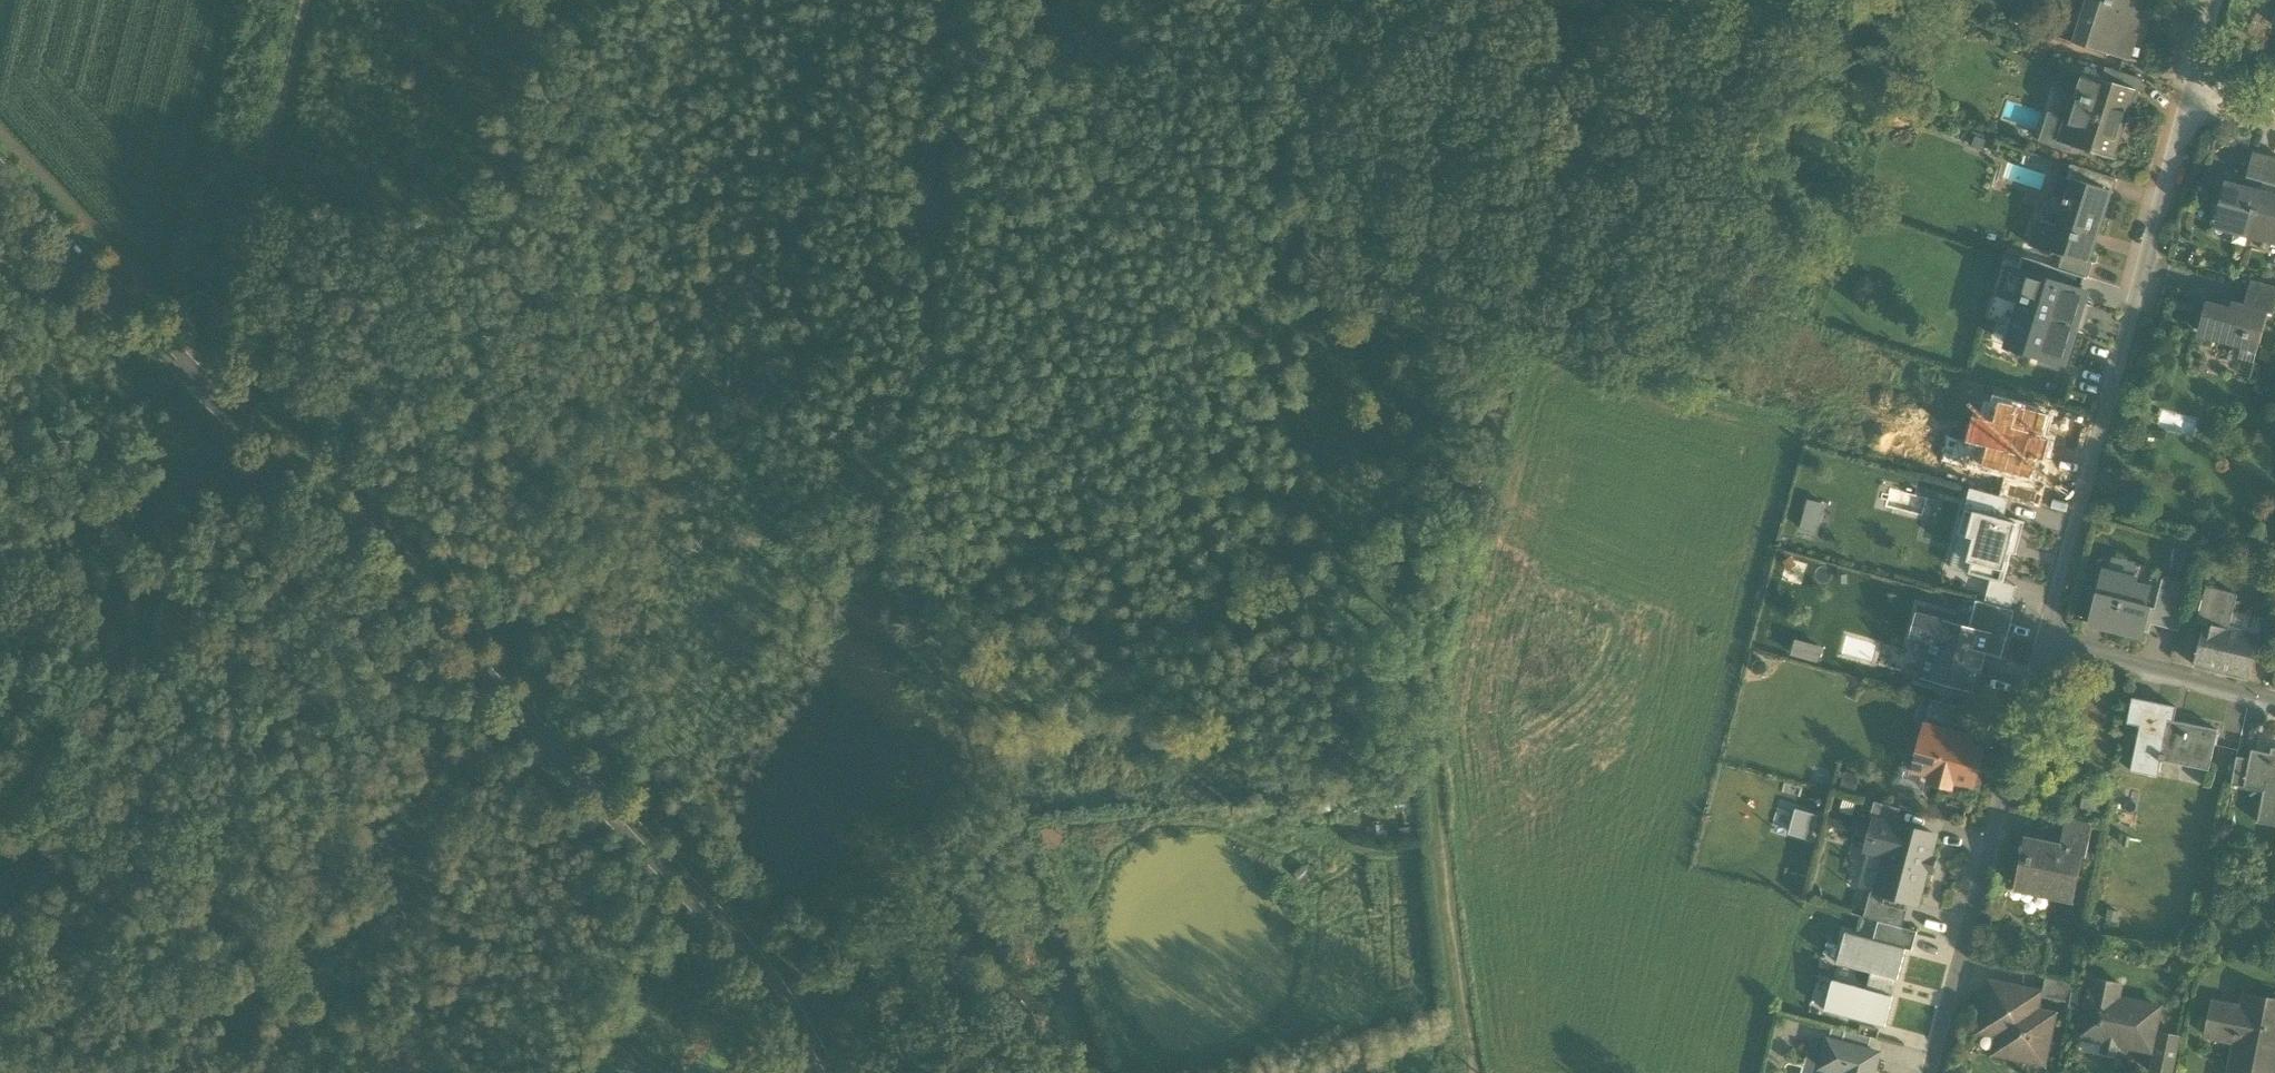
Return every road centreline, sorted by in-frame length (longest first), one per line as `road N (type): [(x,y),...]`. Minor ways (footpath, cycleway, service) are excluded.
road 1 (tertiary): [(0,177),(740,945),(826,1072)]
road 2 (track): [(1472,1072),(1428,660),(1622,0)]
road 3 (residential): [(2044,638),(2189,102)]
road 4 (track): [(202,386),(0,832)]
road 5 (residential): [(1934,1072),(2044,638)]
road 6 (track): [(202,386),(303,0)]
road 7 (residential): [(2274,699),(2044,638)]

